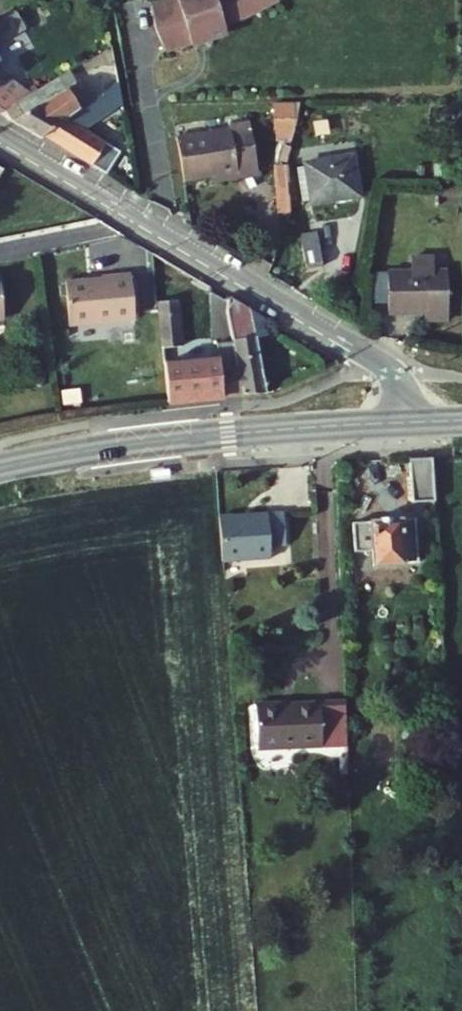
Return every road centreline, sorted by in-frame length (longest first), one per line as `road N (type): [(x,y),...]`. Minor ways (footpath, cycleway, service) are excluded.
road 1 (residential): [(357,346),(0,137)]
road 2 (tertiary): [(0,469),(129,445),(342,426)]
road 3 (residential): [(445,422),(414,375),(357,346)]

